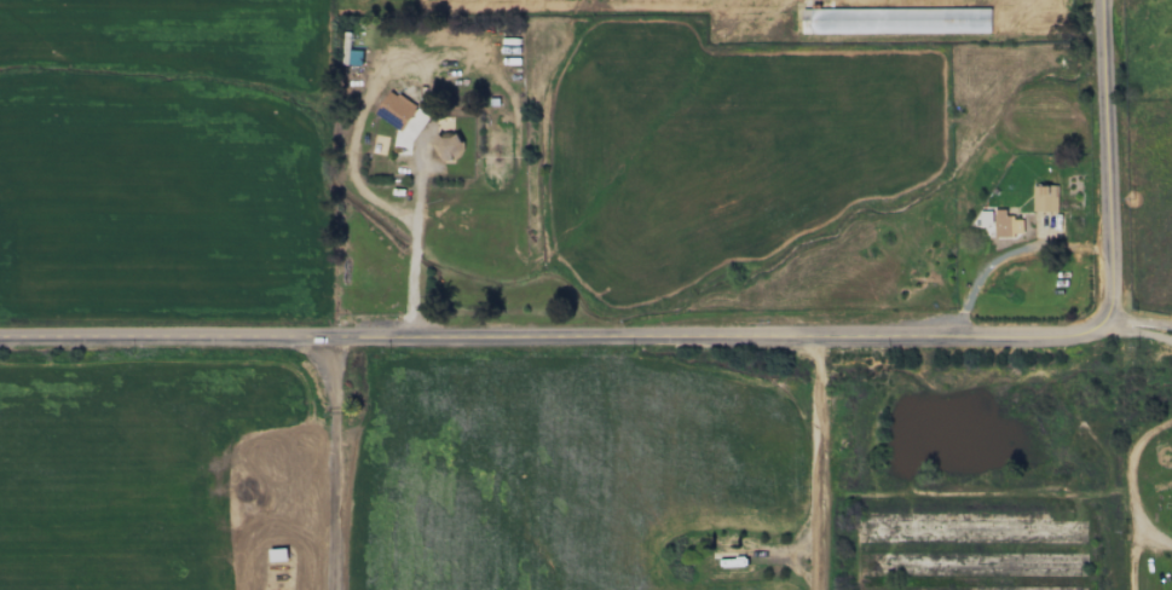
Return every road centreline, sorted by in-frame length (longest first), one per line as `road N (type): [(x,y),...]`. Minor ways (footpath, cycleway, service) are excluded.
road 1 (residential): [(1171,326),(0,340)]
road 2 (residential): [(1102,0),(1108,328)]
road 3 (residential): [(807,589),(813,336)]
road 4 (residential): [(335,340),(334,589)]

